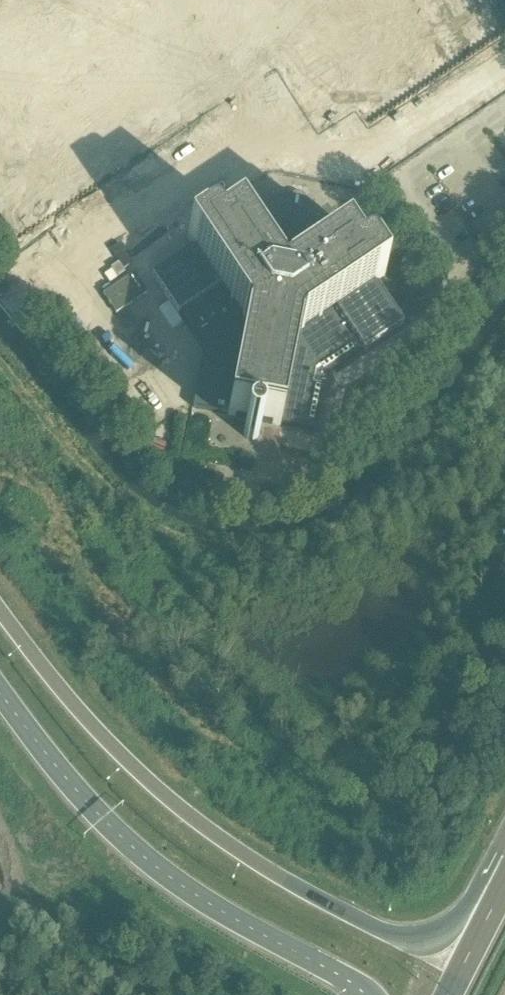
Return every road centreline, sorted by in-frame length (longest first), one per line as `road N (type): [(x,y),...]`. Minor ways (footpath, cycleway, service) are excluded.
road 1 (primary): [(504,876),(456,927),(418,940),(368,929),(207,834),(130,763),(0,606)]
road 2 (primary): [(0,685),(62,765),(149,854),(363,994)]

